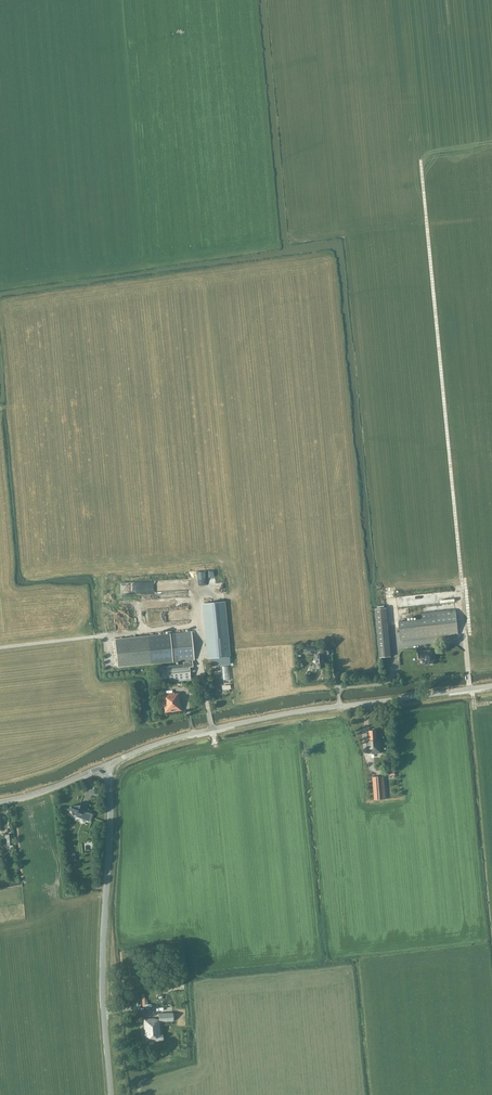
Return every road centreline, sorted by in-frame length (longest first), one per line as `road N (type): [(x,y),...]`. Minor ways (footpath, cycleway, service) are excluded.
road 1 (unclassified): [(108,767),(156,746),(277,716),(491,688)]
road 2 (unclassified): [(111,1094),(101,997),(108,767)]

